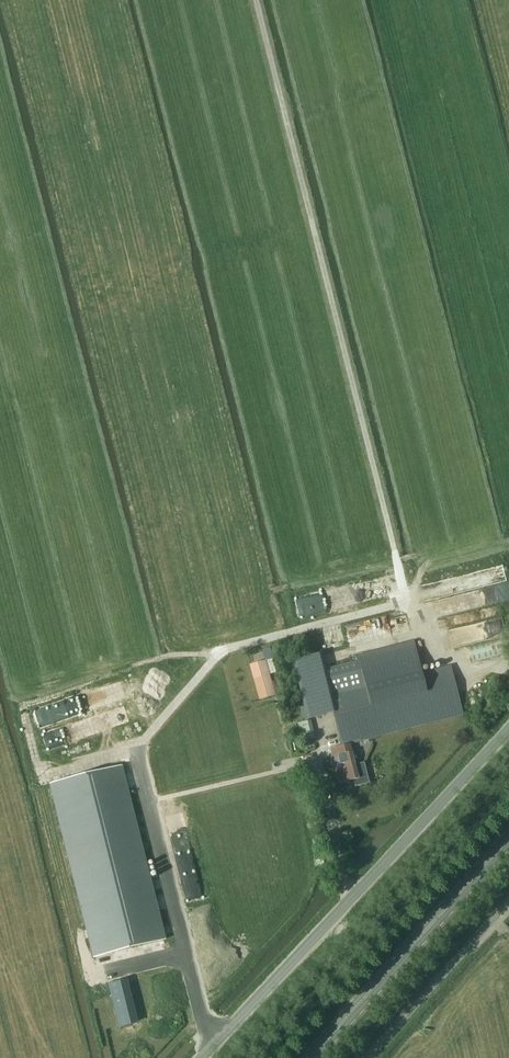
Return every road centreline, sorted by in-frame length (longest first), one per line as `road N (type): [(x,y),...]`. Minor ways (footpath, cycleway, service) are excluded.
road 1 (tertiary): [(201,1057),(508,729)]
road 2 (primary): [(311,1057),(508,838)]
road 3 (unclassified): [(365,1057),(508,901)]

